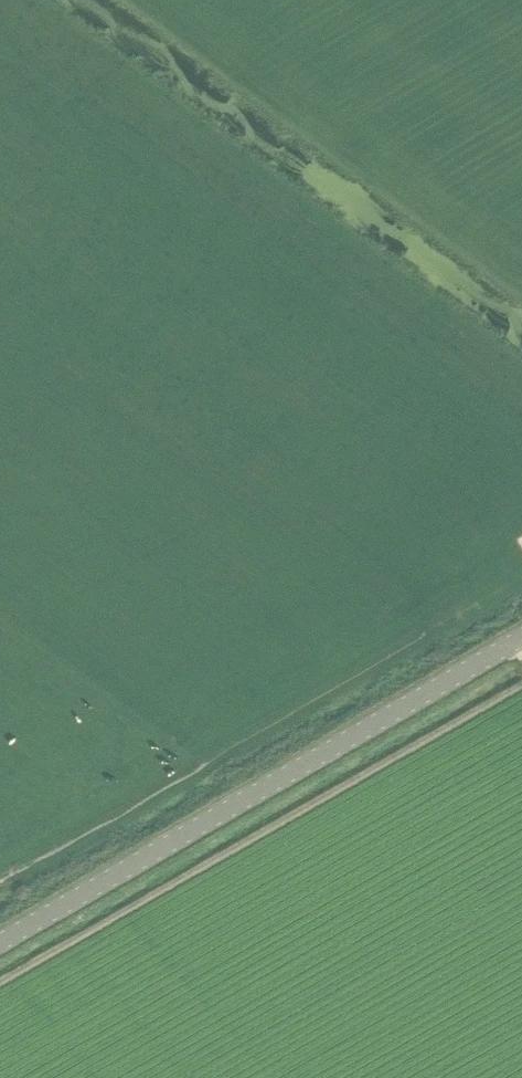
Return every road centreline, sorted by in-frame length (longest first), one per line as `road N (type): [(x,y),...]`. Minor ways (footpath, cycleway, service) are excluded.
road 1 (unclassified): [(0,945),(521,635)]

